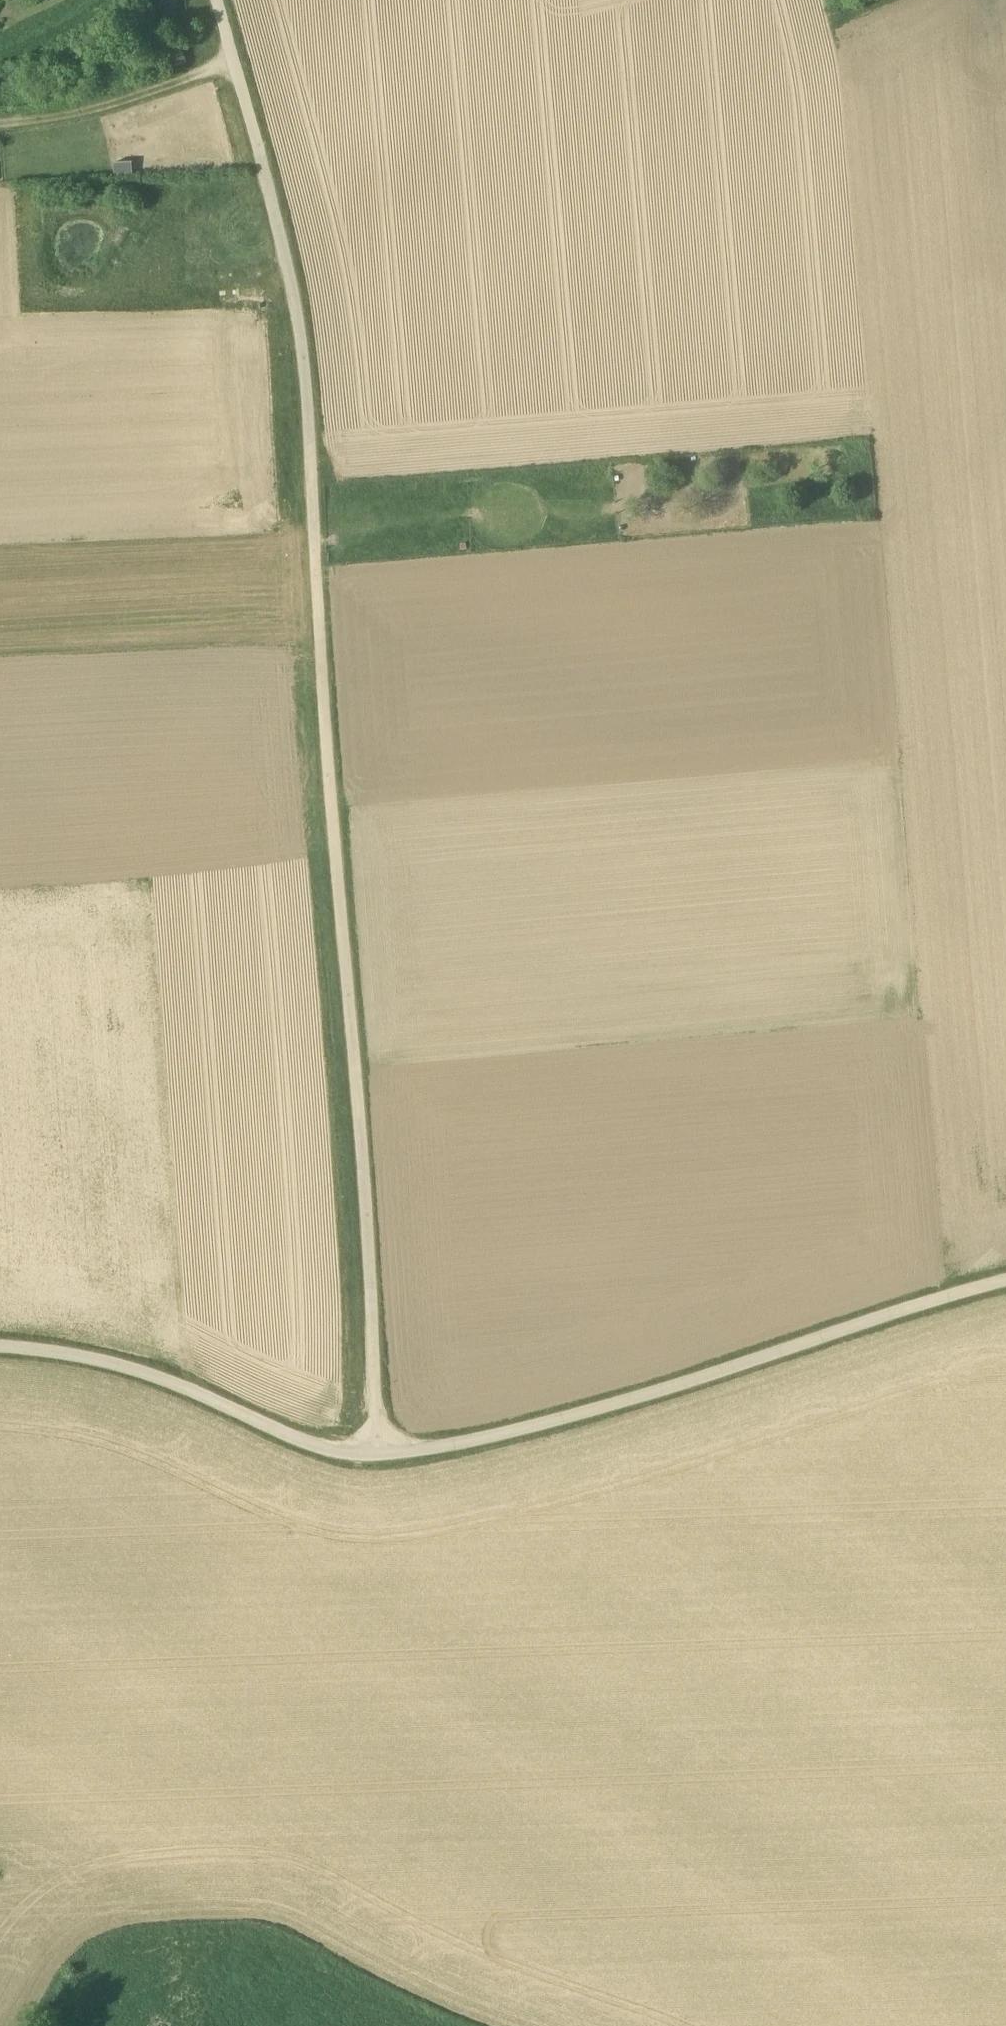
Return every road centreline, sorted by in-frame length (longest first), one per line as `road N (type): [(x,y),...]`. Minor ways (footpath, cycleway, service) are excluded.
road 1 (unclassified): [(380,1453),(315,441),(288,268),(218,0)]
road 2 (unclassified): [(380,1453),(554,1423),(1005,1291)]
road 3 (unclassified): [(0,1347),(145,1374),(329,1449),(380,1453)]
road 4 (track): [(234,63),(53,123),(0,128)]

